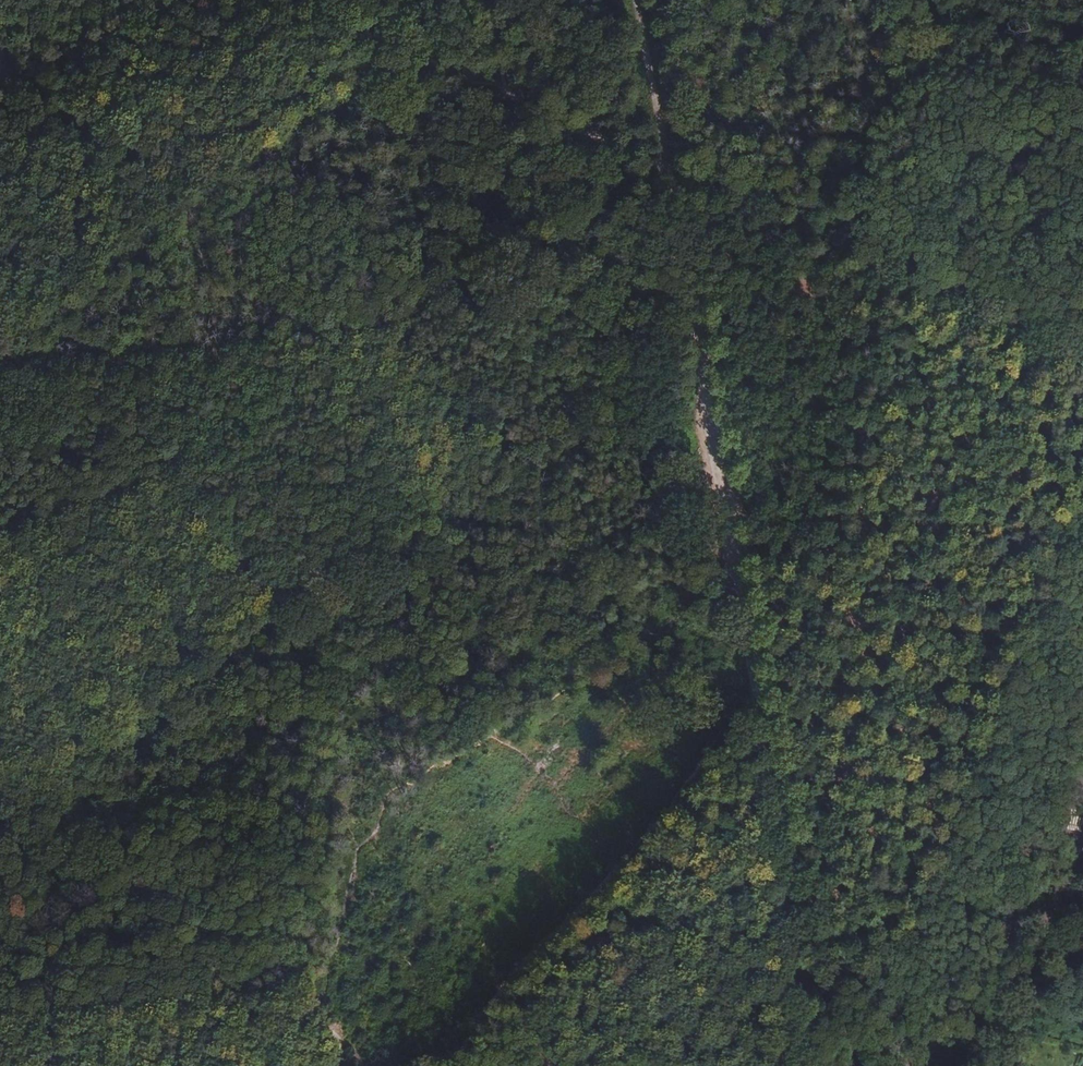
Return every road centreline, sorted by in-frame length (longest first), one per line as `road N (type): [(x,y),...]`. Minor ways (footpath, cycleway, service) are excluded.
road 1 (track): [(1082,353),(668,167)]
road 2 (track): [(0,900),(78,867),(219,785),(292,722)]
road 3 (unclassified): [(913,1065),(1001,990),(1042,933),(1082,801)]
road 4 (track): [(512,101),(293,0)]
road 5 (track): [(668,167),(636,0)]
road 6 (track): [(668,167),(512,101)]

